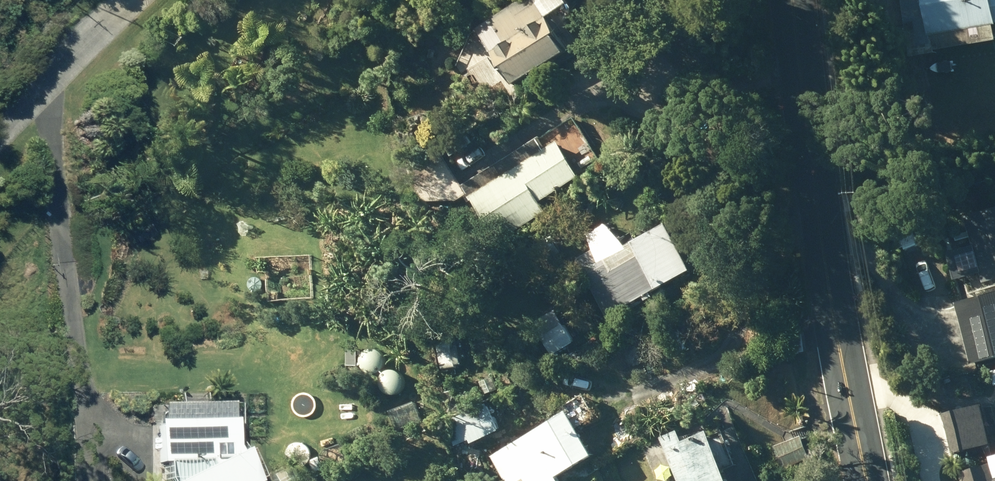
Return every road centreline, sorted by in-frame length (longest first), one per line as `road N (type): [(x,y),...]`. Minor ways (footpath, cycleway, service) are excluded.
road 1 (secondary): [(791,0),(827,270),(867,480)]

